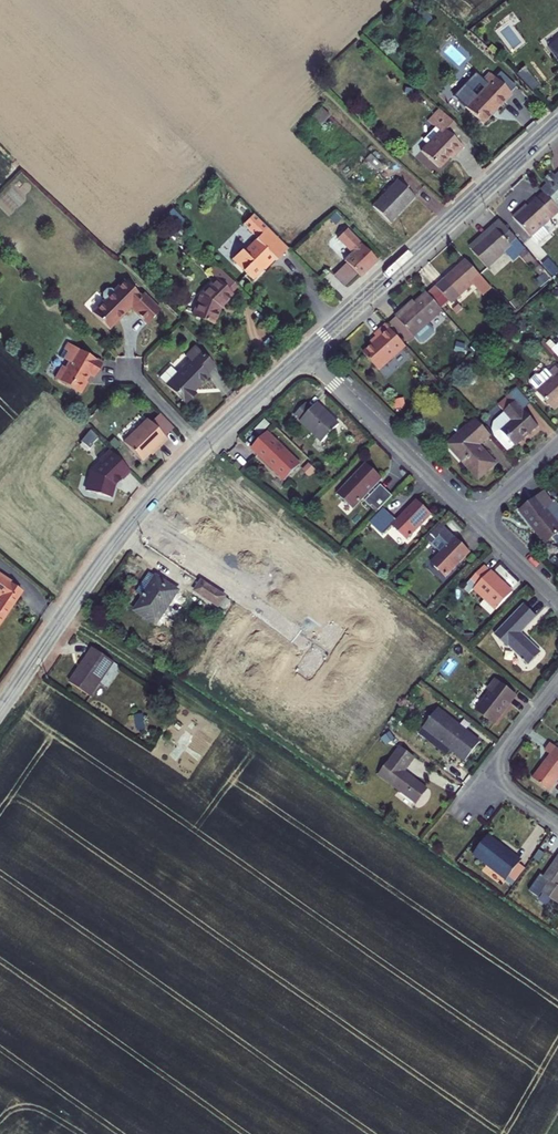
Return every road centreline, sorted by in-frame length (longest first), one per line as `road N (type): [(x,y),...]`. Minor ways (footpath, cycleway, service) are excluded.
road 1 (tertiary): [(303,348),(557,120)]
road 2 (tertiary): [(0,712),(194,448)]
road 3 (residential): [(303,348),(473,516)]
road 4 (residential): [(557,691),(487,781),(557,828)]
road 5 (tertiary): [(194,448),(303,348)]

